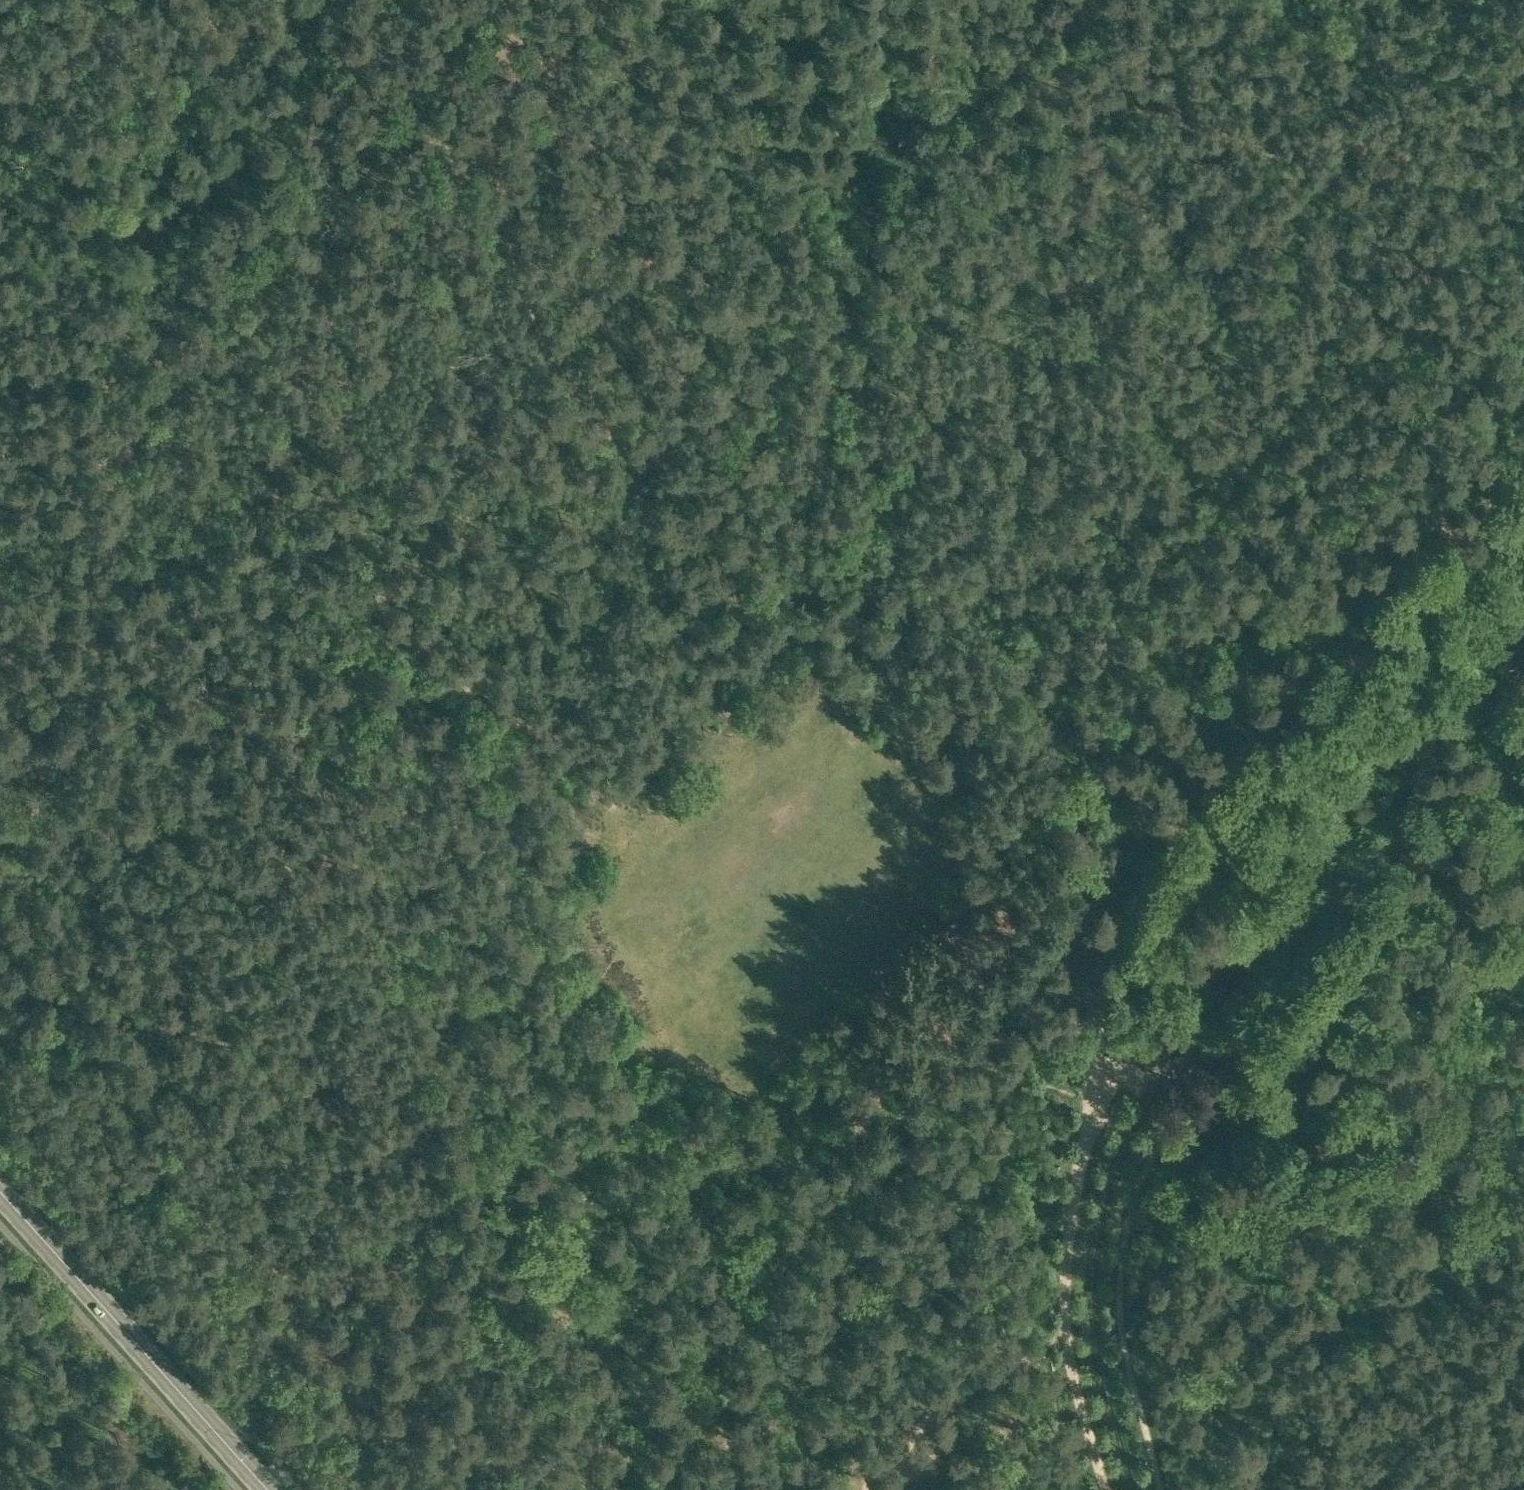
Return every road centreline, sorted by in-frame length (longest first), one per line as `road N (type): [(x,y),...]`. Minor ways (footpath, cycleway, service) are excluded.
road 1 (track): [(1103,1489),(1065,1327),(1070,1229),(1114,997),(1162,909),(1291,733),(1523,509)]
road 2 (primary): [(265,1489),(0,1194)]
road 3 (track): [(1523,1001),(1451,1035),(1413,1122)]

